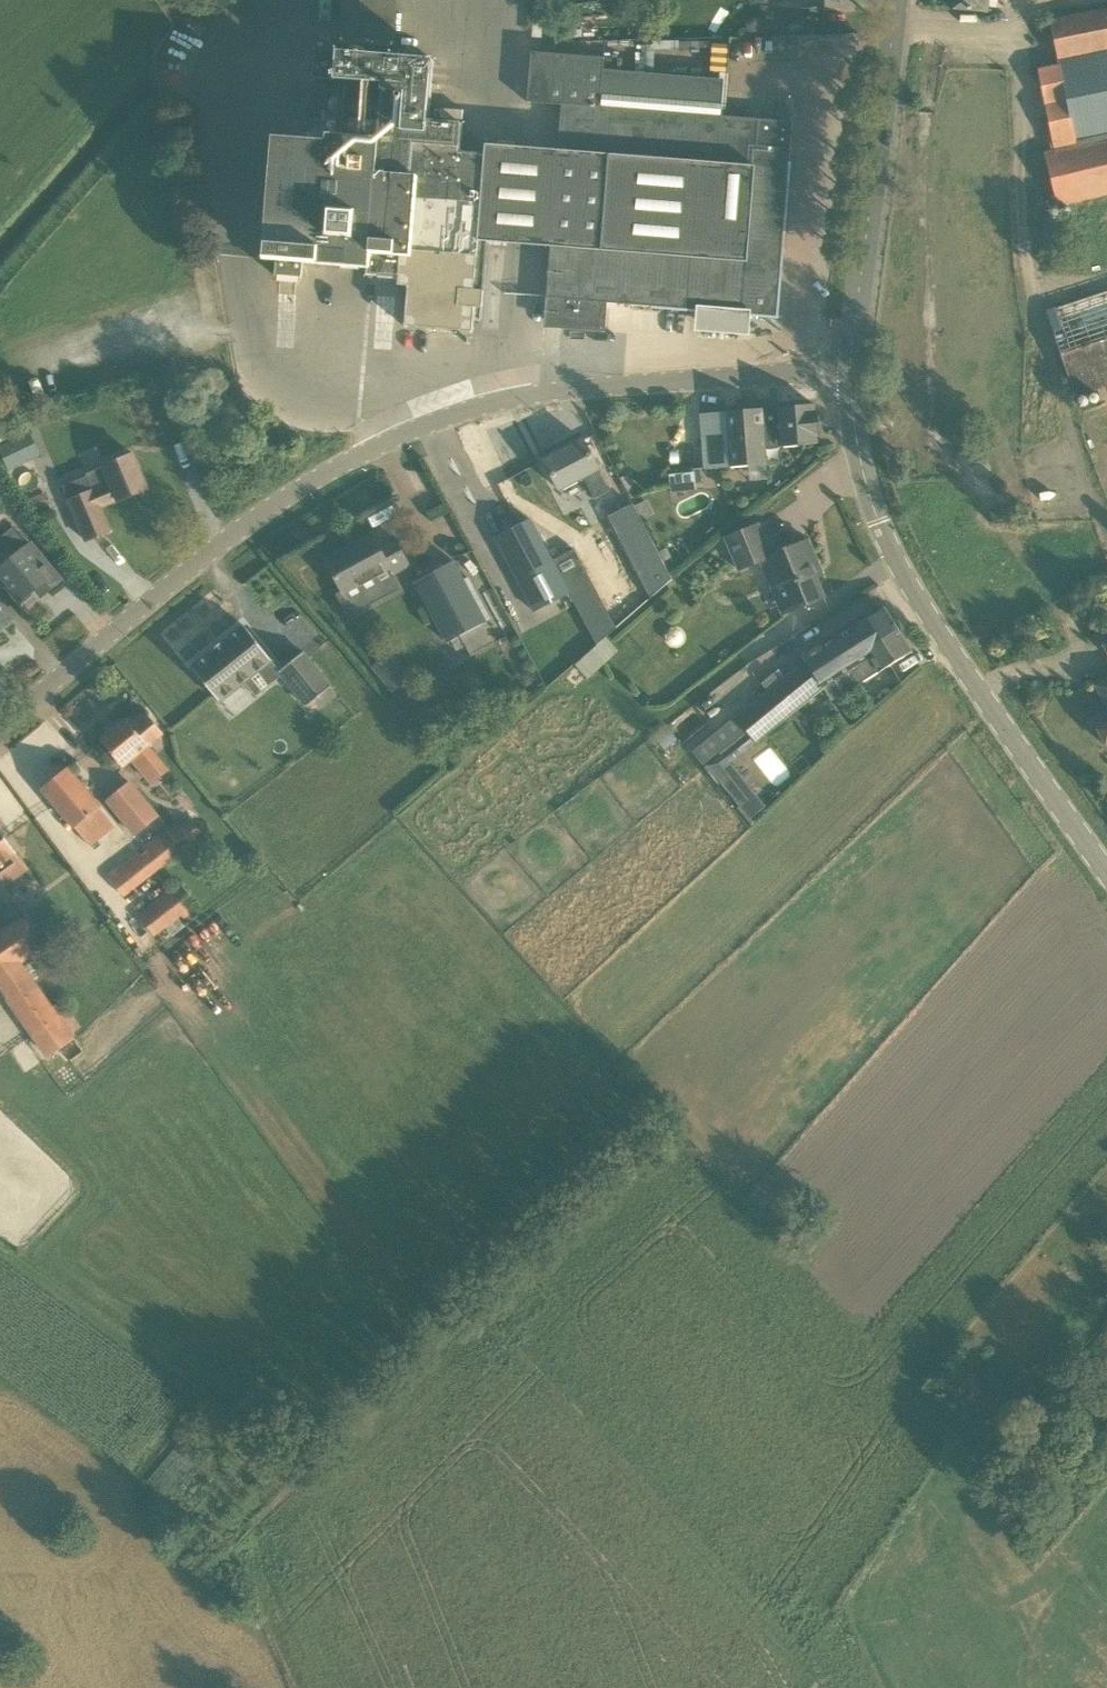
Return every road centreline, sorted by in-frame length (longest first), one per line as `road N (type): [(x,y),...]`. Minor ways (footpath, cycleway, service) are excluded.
road 1 (unclassified): [(0,735),(251,539),(362,465),(477,415),(694,381),(856,372)]
road 2 (tertiary): [(1106,874),(908,583),(868,492),(857,444),(856,372)]
road 3 (tertiary): [(856,372),(895,0)]

